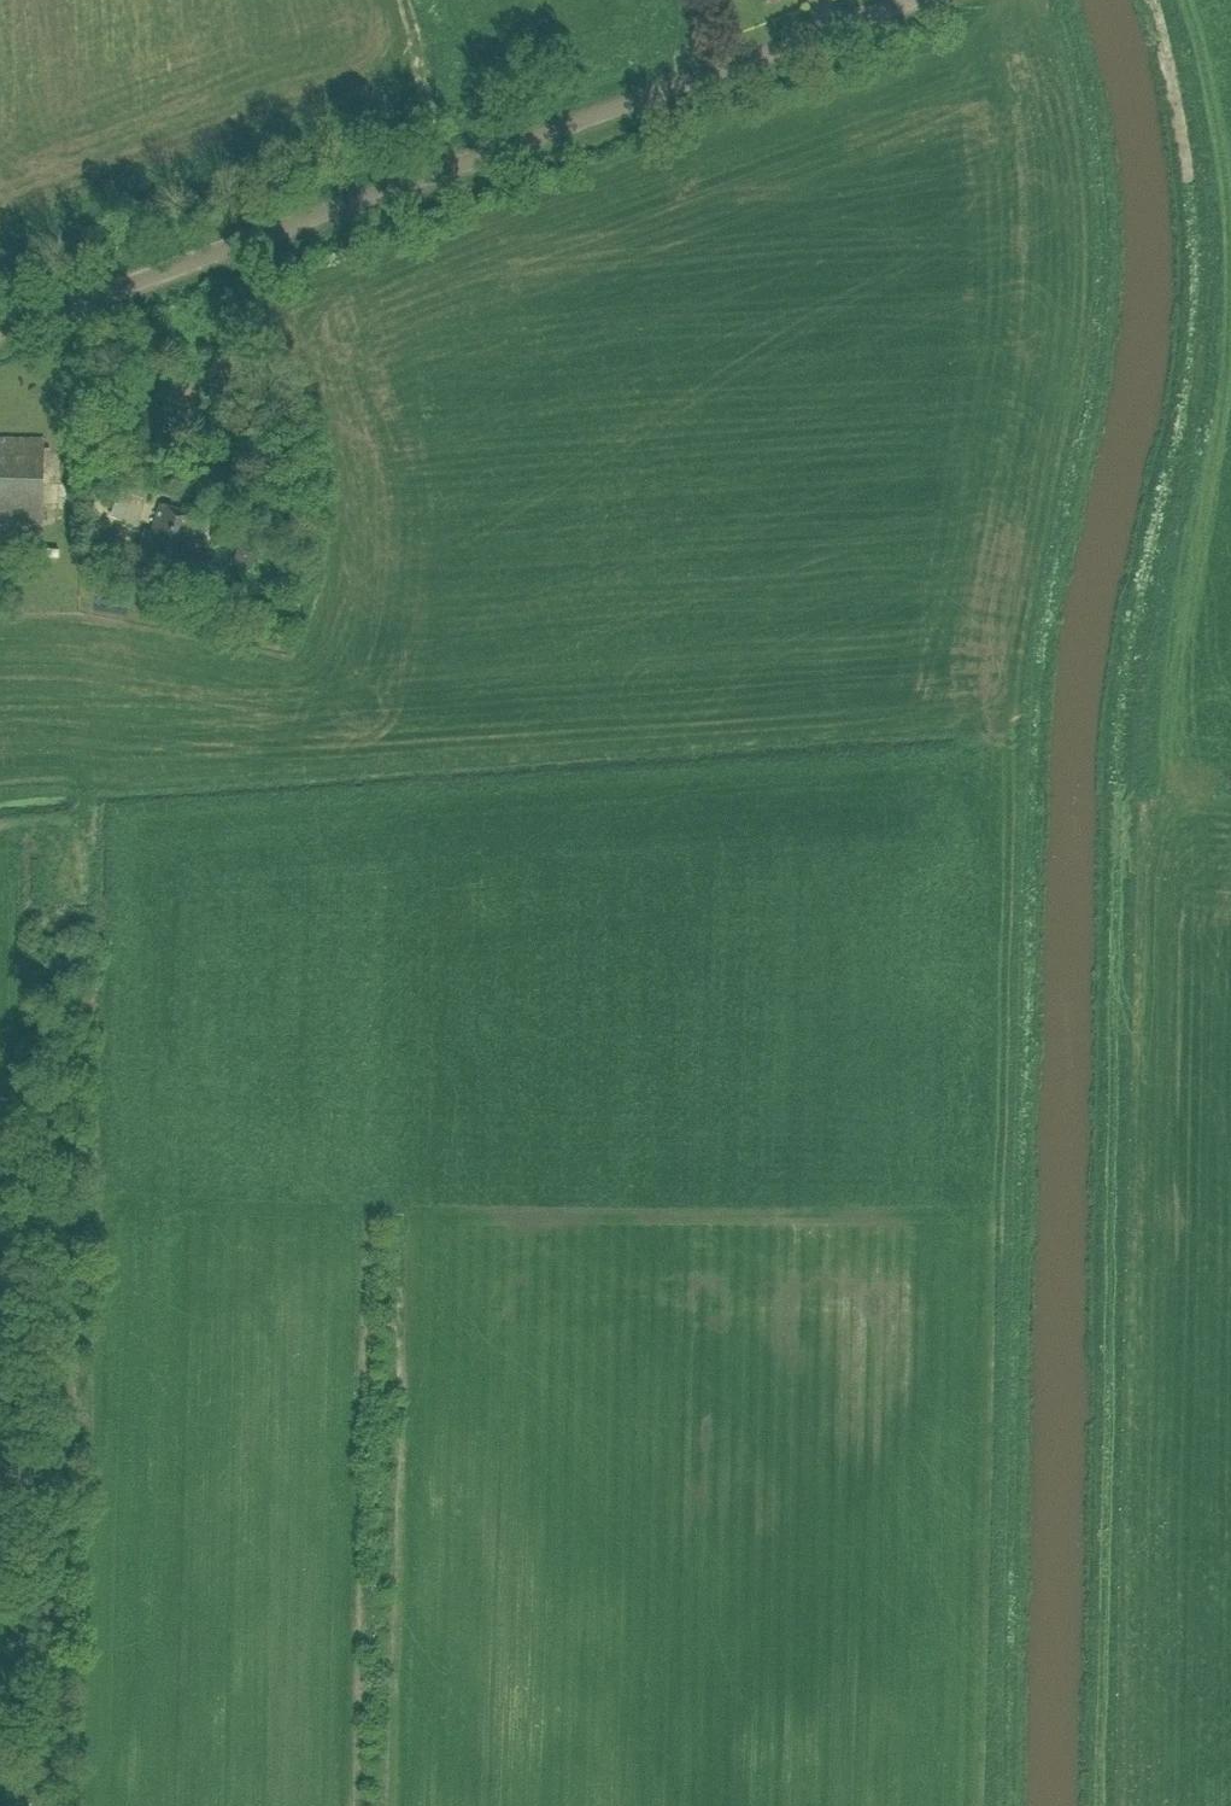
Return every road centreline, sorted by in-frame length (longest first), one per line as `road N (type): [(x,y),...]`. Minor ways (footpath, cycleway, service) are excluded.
road 1 (unclassified): [(0,332),(915,0)]

